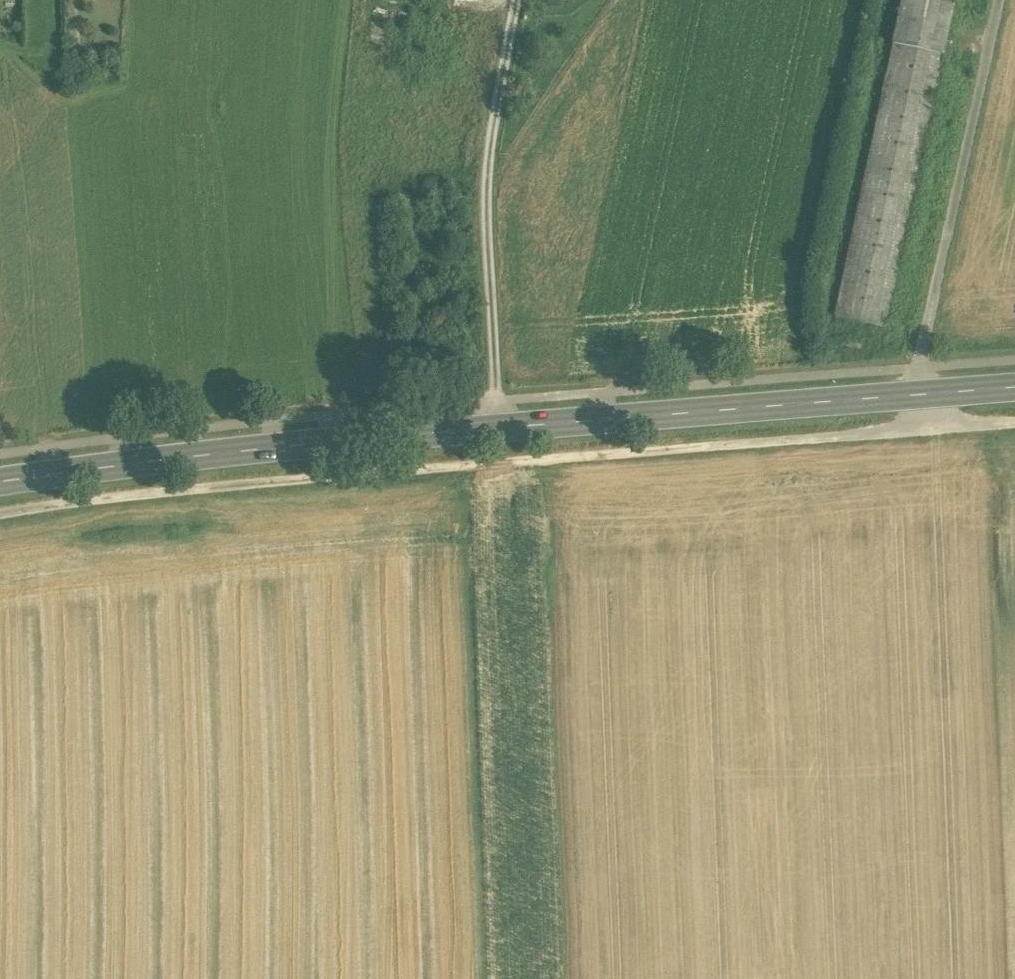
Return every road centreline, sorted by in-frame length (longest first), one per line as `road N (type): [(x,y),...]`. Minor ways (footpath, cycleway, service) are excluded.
road 1 (track): [(0,514),(68,501),(1014,422)]
road 2 (secondary): [(1014,389),(243,450),(0,481)]
road 3 (track): [(499,429),(488,180),(517,0)]
road 4 (track): [(1000,0),(920,396)]

